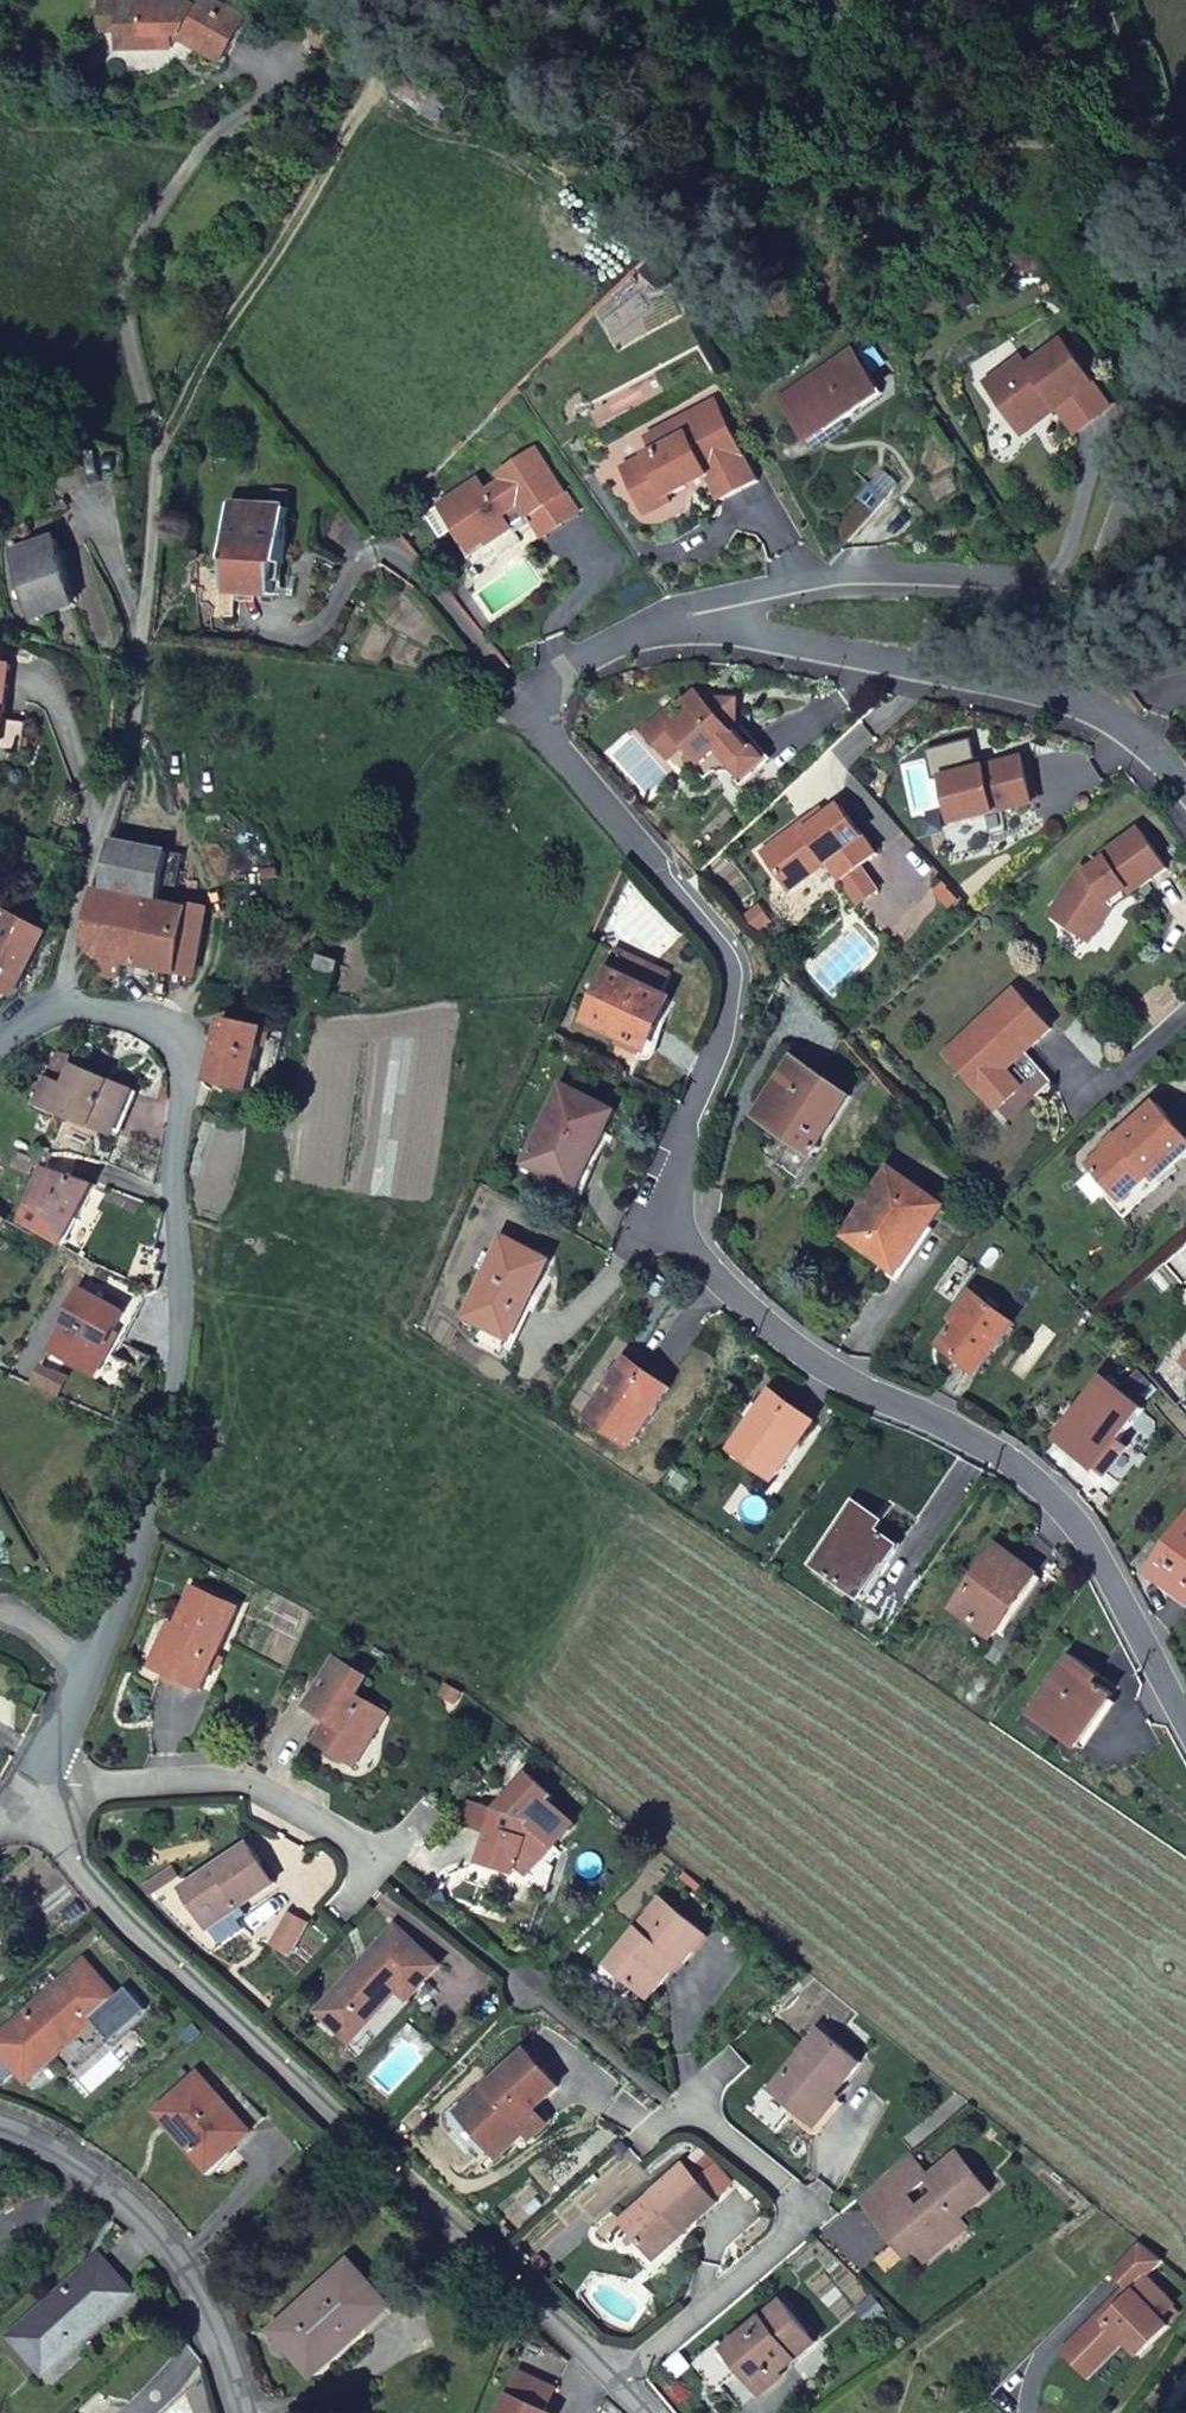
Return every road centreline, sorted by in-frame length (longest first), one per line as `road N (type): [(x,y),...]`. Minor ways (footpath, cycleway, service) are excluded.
road 1 (residential): [(1185,1721),(1091,1534),(1015,1461),(877,1394),(753,1312),(694,1244),(676,1207),(680,1149),(733,1012),(724,940),(517,691)]
road 2 (unclassified): [(61,1002),(91,838),(136,716),(163,455),(194,375),(334,159),(361,89),(272,45)]
road 3 (residential): [(613,2359),(240,2016),(30,1789)]
road 4 (residential): [(180,1047),(171,1427),(94,1670)]
road 5 (residential): [(1185,777),(1122,711),(935,663),(749,632),(696,604)]
road 6 (residential): [(680,2104),(813,2213),(742,2279),(613,2359)]
road 7 (residential): [(242,2412),(213,2286),(103,2161),(0,2121)]
road 8 (residential): [(30,1789),(168,1779),(274,1797),(333,1829),(387,1880)]
road 9 (residential): [(1070,583),(920,573),(781,586),(696,604)]
road 10 (residential): [(696,604),(517,691)]
road 11 (residential): [(517,691),(422,574)]
road 12 (residential): [(94,1670),(30,1789)]
road 13 (residential): [(180,1047),(61,1002)]

